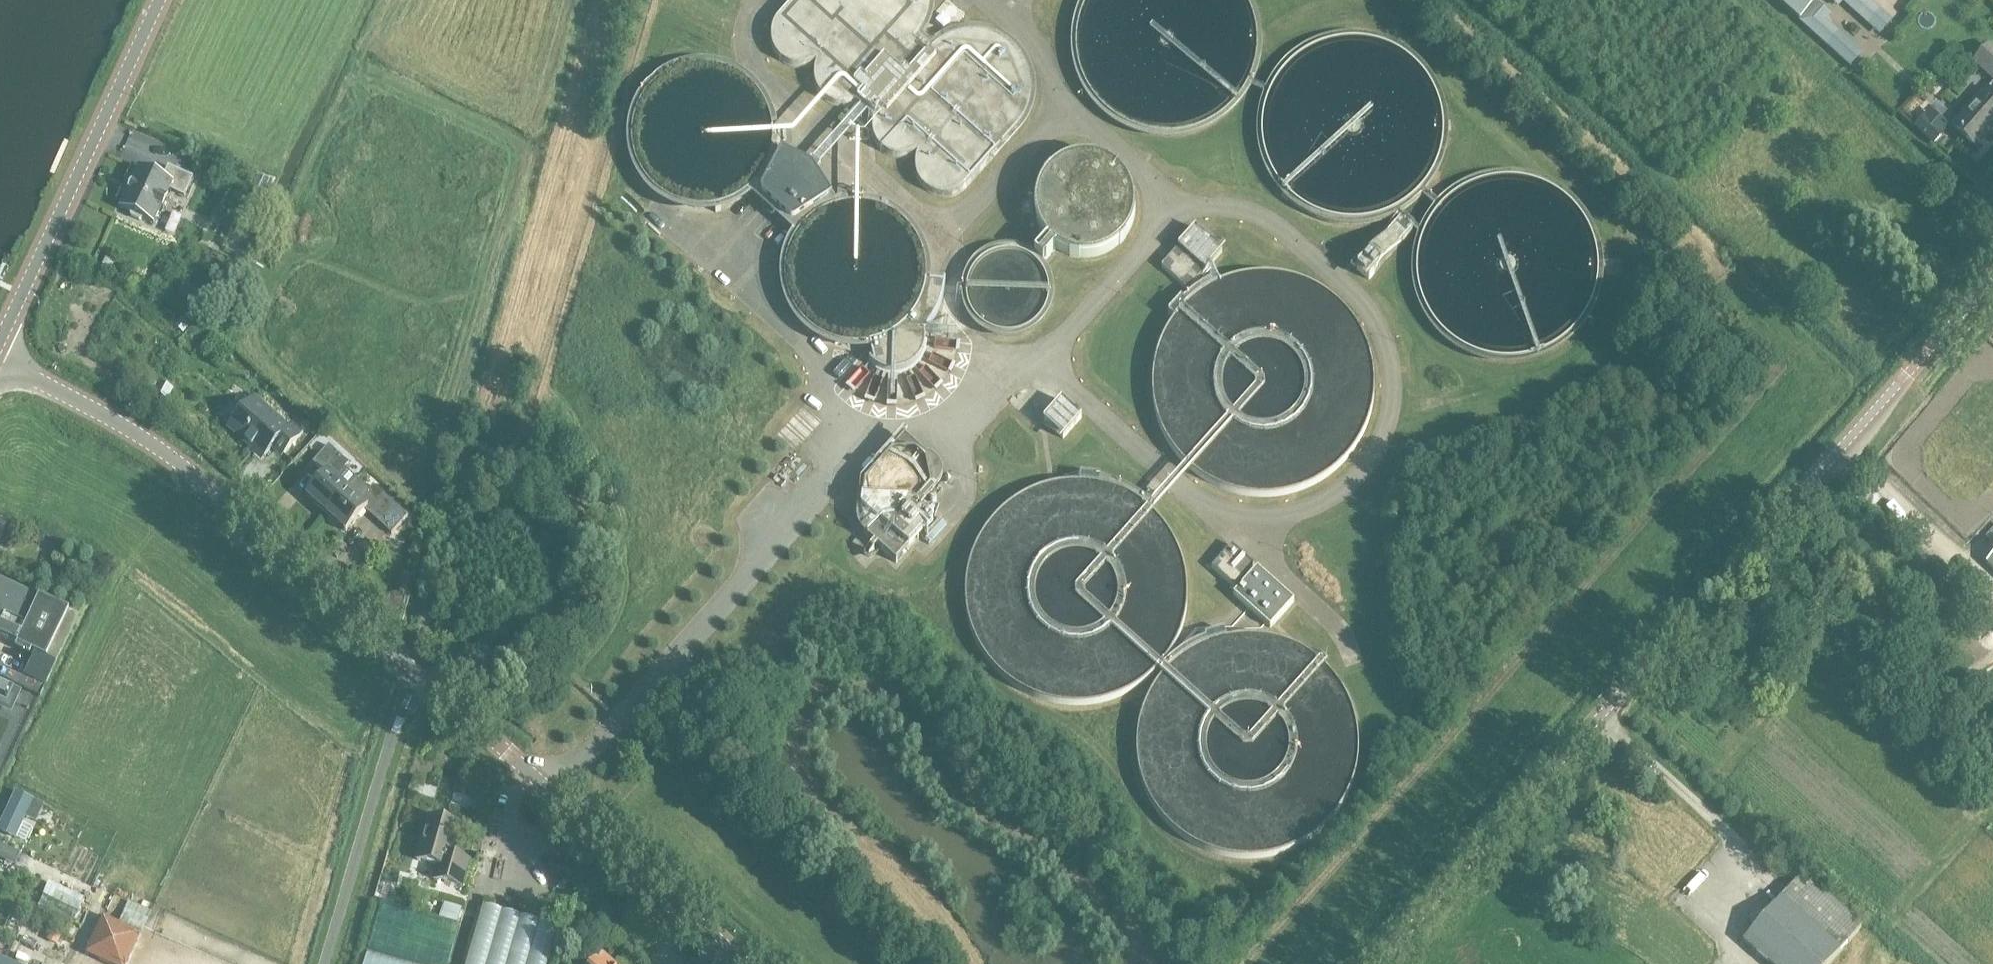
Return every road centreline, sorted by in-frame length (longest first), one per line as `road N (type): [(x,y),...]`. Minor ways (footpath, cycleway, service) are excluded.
road 1 (tertiary): [(1385,963),(1992,286)]
road 2 (tertiary): [(554,795),(159,451),(0,359)]
road 3 (track): [(1725,0),(1807,74),(1811,157),(1830,197),(1963,320)]
road 4 (tertiary): [(0,345),(161,0)]
road 5 (track): [(410,675),(327,963)]
road 6 (tertiary): [(554,795),(744,963)]

